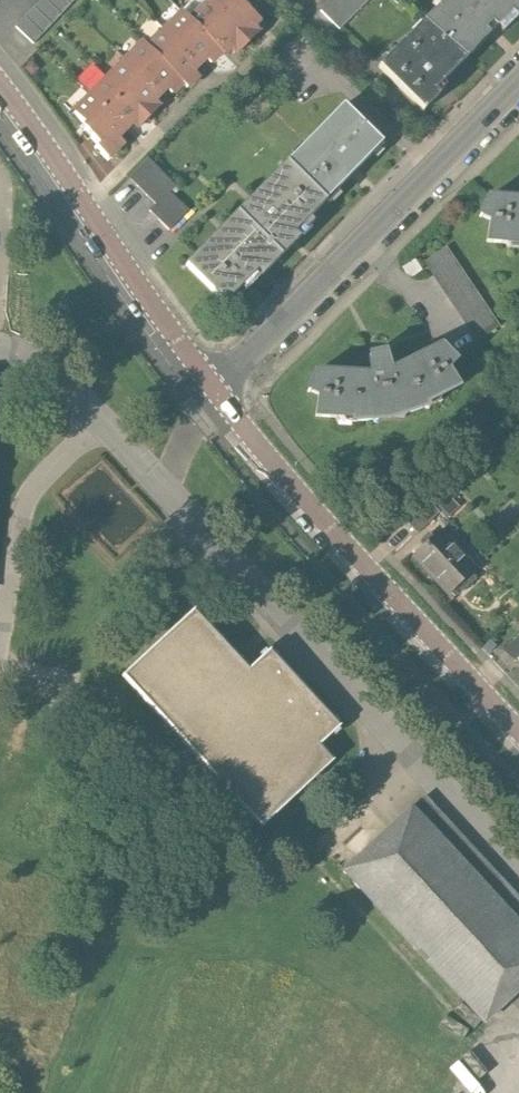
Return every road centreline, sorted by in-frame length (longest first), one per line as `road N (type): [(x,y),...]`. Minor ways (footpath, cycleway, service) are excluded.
road 1 (residential): [(214,397),(350,557),(518,731)]
road 2 (residential): [(214,397),(518,82)]
road 3 (residential): [(0,88),(214,397)]

